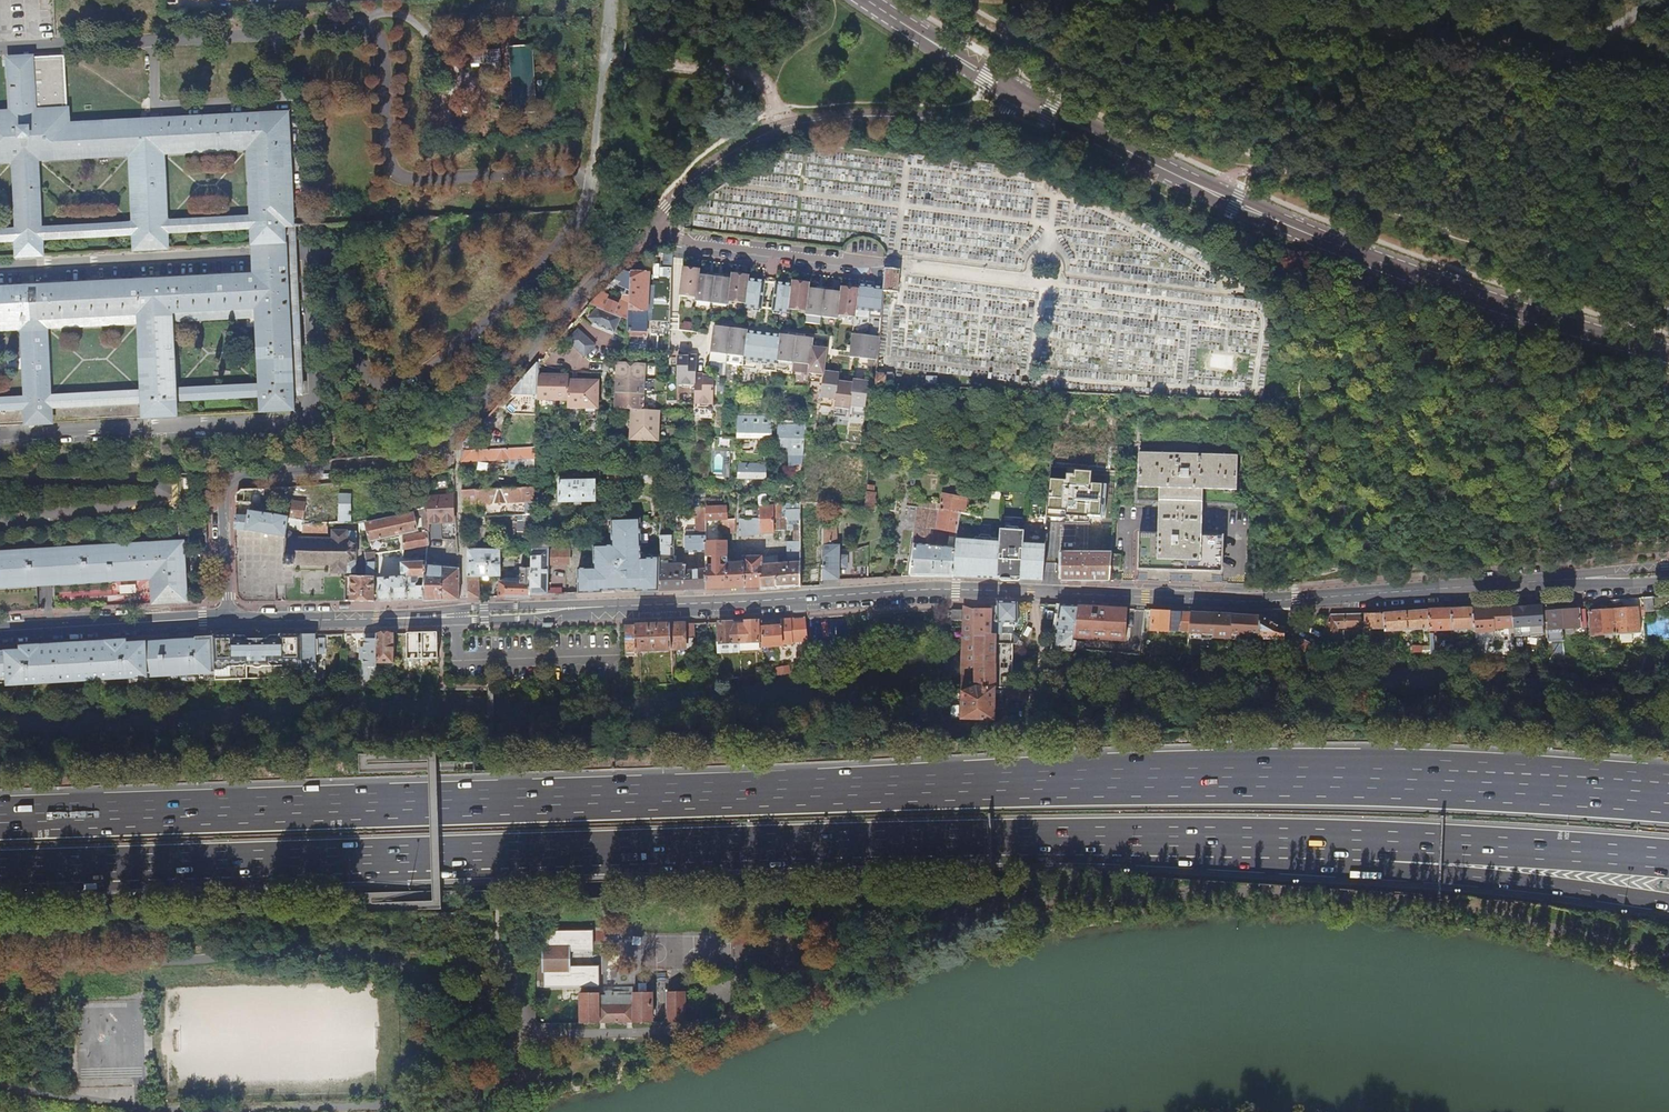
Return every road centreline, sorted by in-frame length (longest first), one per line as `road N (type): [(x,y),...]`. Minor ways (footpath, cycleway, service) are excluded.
road 1 (motorway): [(1668,800),(1468,786),(1057,782),(0,818)]
road 2 (tertiary): [(226,624),(951,591),(1296,601),(1668,574)]
road 3 (motorway): [(0,873),(942,844),(1390,845)]
road 4 (tertiary): [(1668,353),(1355,252),(1193,183),(1018,93)]
road 5 (residential): [(226,624),(223,501),(235,478),(436,453),(643,234)]
road 6 (residential): [(643,234),(702,172),(782,126),(857,117),(992,120),(1018,93)]
road 7 (motorway): [(1390,845),(1441,873),(1668,904)]
road 8 (motorway): [(1390,845),(1668,858)]
road 9 (tertiary): [(0,632),(226,624)]
road 10 (residential): [(643,234),(863,262)]
road 11 (tertiary): [(1018,93),(868,0)]

